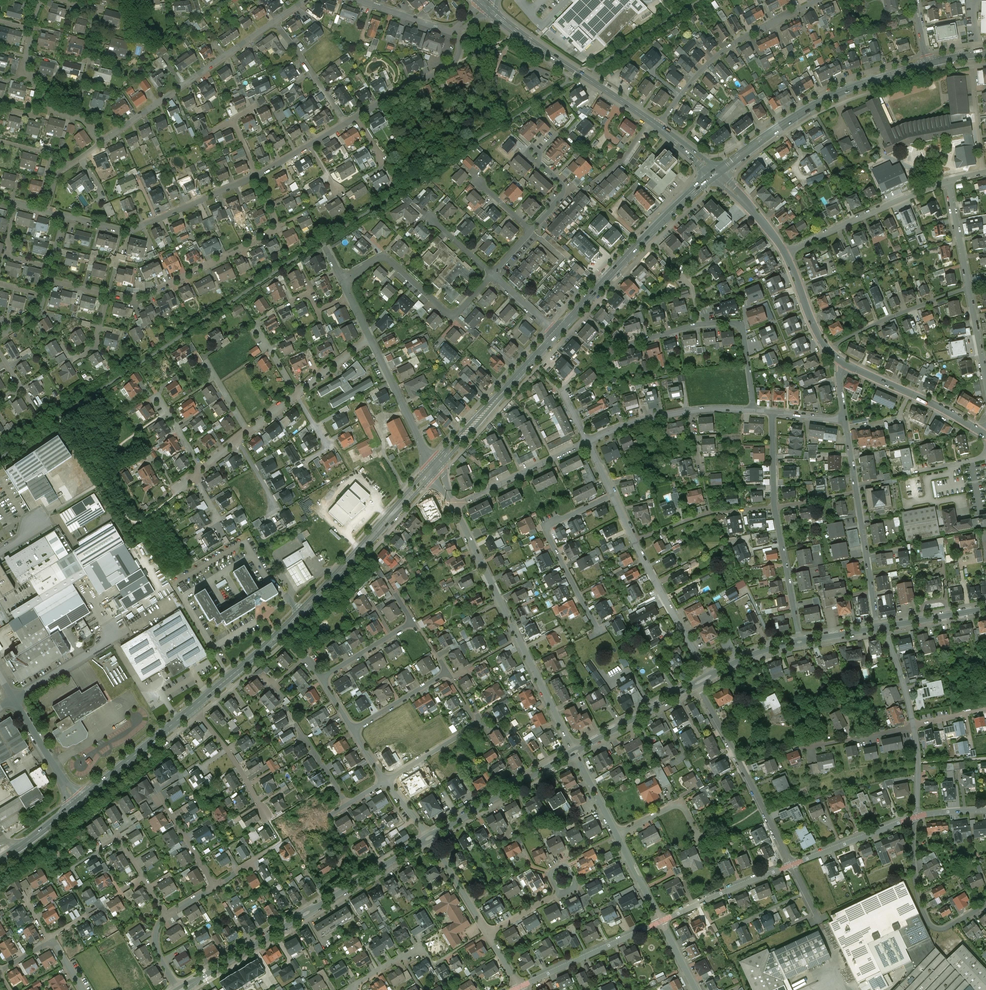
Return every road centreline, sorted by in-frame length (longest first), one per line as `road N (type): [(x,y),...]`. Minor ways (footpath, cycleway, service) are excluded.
road 1 (secondary): [(192,707),(279,634),(434,468)]
road 2 (tertiary): [(181,989),(429,838)]
road 3 (residential): [(574,752),(455,506)]
road 4 (residential): [(107,294),(135,300),(273,233),(276,220),(257,175)]
road 5 (secondary): [(714,175),(819,102),(927,64)]
road 6 (secondary): [(557,333),(714,175)]
road 7 (residential): [(274,21),(100,144)]
road 8 (residential): [(657,126),(714,58),(820,0)]
road 9 (secondary): [(657,126),(486,5)]
road 10 (residential): [(257,175),(130,230),(63,215)]
road 11 (residential): [(696,684),(791,864)]
road 12 (residential): [(493,274),(453,317),(384,255),(343,282)]
road 13 (residential): [(612,494),(544,527),(597,630)]
road 14 (secondary): [(434,468),(557,333)]
road 15 (residential): [(948,181),(784,254)]
road 16 (residential): [(916,817),(917,890),(930,924),(942,928),(985,904)]
road 17 (tertiary): [(429,838),(574,752)]
road 18 (secondary): [(985,434),(845,364)]
road 19 (residential): [(635,539),(707,677)]
road 20 (residential): [(455,33),(459,50),(451,66),(346,123)]
road 21 (residential): [(660,921),(520,986)]
road 22 (residential): [(829,351),(969,289)]
road 23 (secondary): [(77,802),(192,707)]
road 24 (residential): [(455,506),(587,442)]
road 25 (residential): [(63,0),(95,9),(95,46),(75,119)]
road 26 (residential): [(775,508),(710,513),(635,539)]
road 27 (residential): [(434,468),(371,339)]
road 28 (residential): [(791,864),(660,921)]
road 29 (tertiary): [(574,752),(696,684)]
road 30 (residential): [(192,707),(270,822)]
road 31 (residential): [(857,493),(878,628)]
road 32 (residential): [(775,508),(800,641)]
road 33 (residential): [(916,817),(791,864)]
road 34 (unclassified): [(13,699),(124,632)]
road 35 (residential): [(753,410),(741,324),(700,325)]
road 36 (residential): [(274,21),(346,123)]
road 37 (unclassified): [(13,699),(77,802)]

